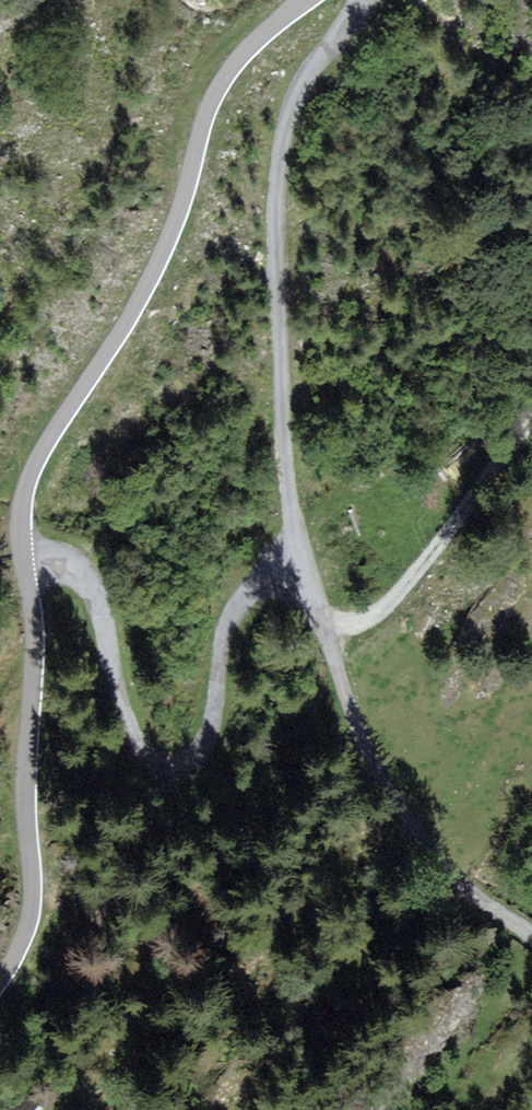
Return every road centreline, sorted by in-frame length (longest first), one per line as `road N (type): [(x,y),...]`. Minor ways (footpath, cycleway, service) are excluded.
road 1 (unclassified): [(303,0),(217,91),(153,276),(29,477),(24,561)]
road 2 (unclassified): [(303,561),(284,432),(279,181),(296,99),(362,0)]
road 3 (unclassified): [(24,561),(52,561),(86,580),(102,608),(136,738),(157,761),(184,766),(204,749),(232,617),(258,584),(303,561)]
road 4 (unclassified): [(303,561),(355,727),(426,846),(472,896),(531,936)]
road 5 (unclassified): [(0,986),(27,932),(31,898),(32,637),(24,561)]
road 6 (track): [(326,623),(376,613),(531,449)]

